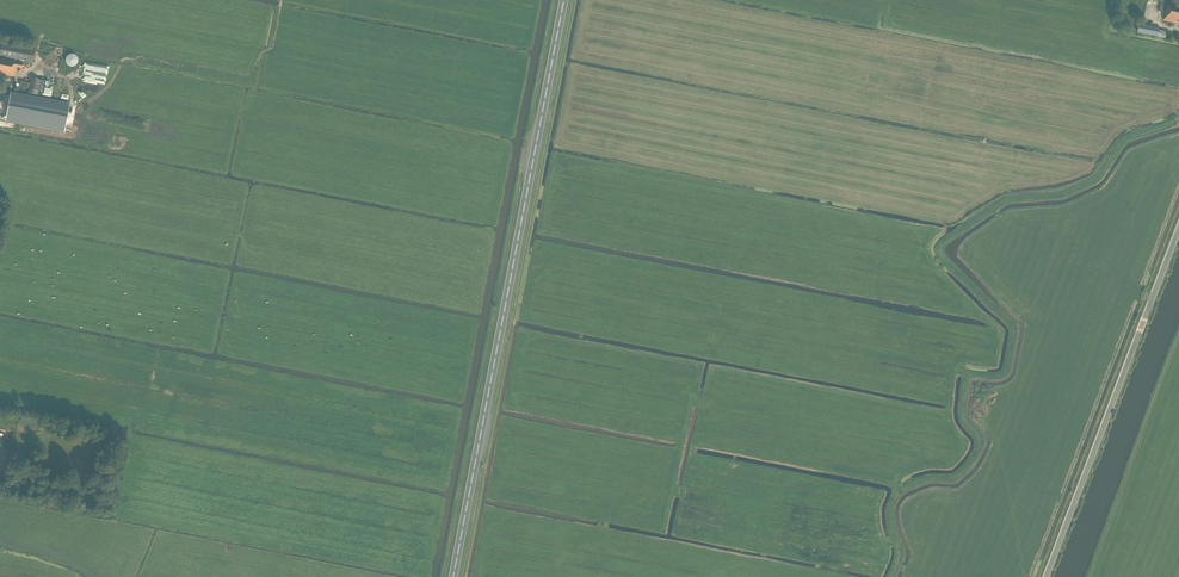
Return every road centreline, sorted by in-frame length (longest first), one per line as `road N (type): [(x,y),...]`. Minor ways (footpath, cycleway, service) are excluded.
road 1 (track): [(891,576),(900,554),(891,520),(895,495),(917,482),(956,476),(970,463),(980,441),(962,413),(966,380),(1003,375),(1014,330),(940,246),(1005,201),(1060,194),(1093,179),(1126,140),(1178,121)]
road 2 (trunk): [(454,576),(565,0)]
road 3 (unclassified): [(1045,576),(1178,226)]

